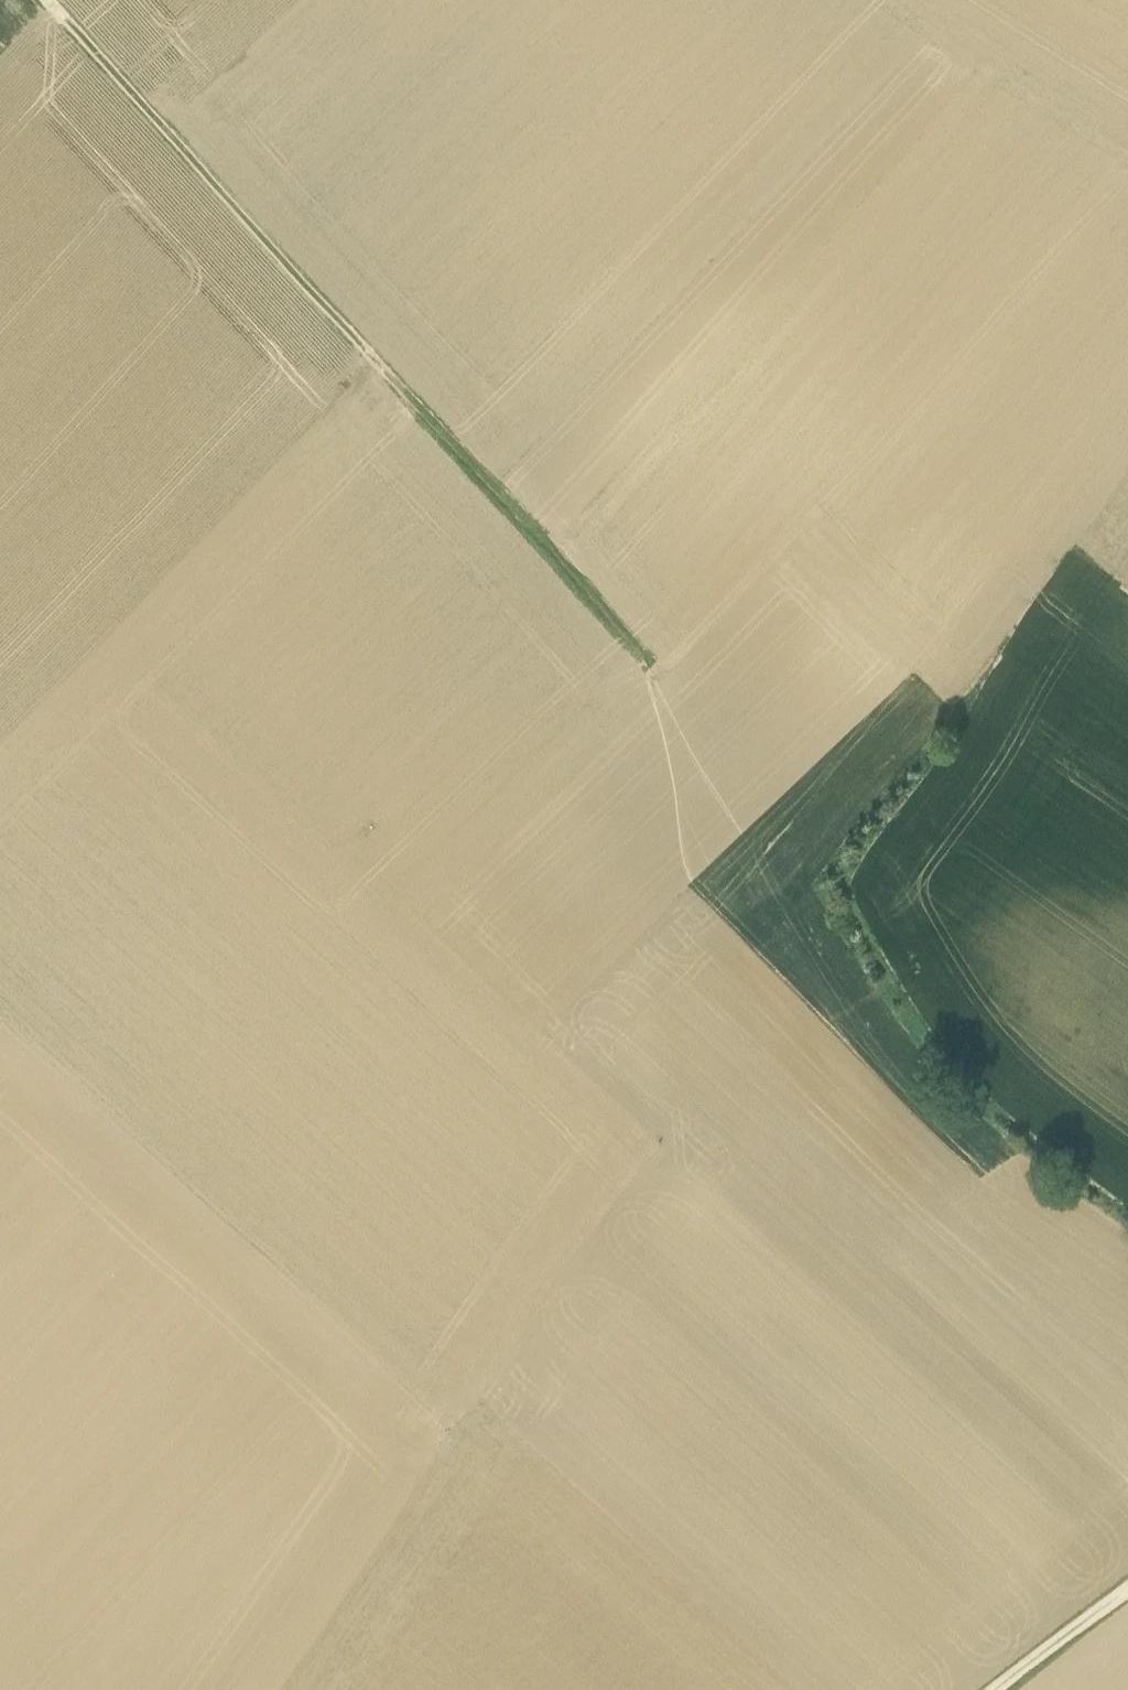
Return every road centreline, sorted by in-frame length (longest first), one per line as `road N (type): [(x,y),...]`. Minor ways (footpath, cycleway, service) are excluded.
road 1 (track): [(48,0),(164,131)]
road 2 (track): [(995,1689),(1127,1579)]

